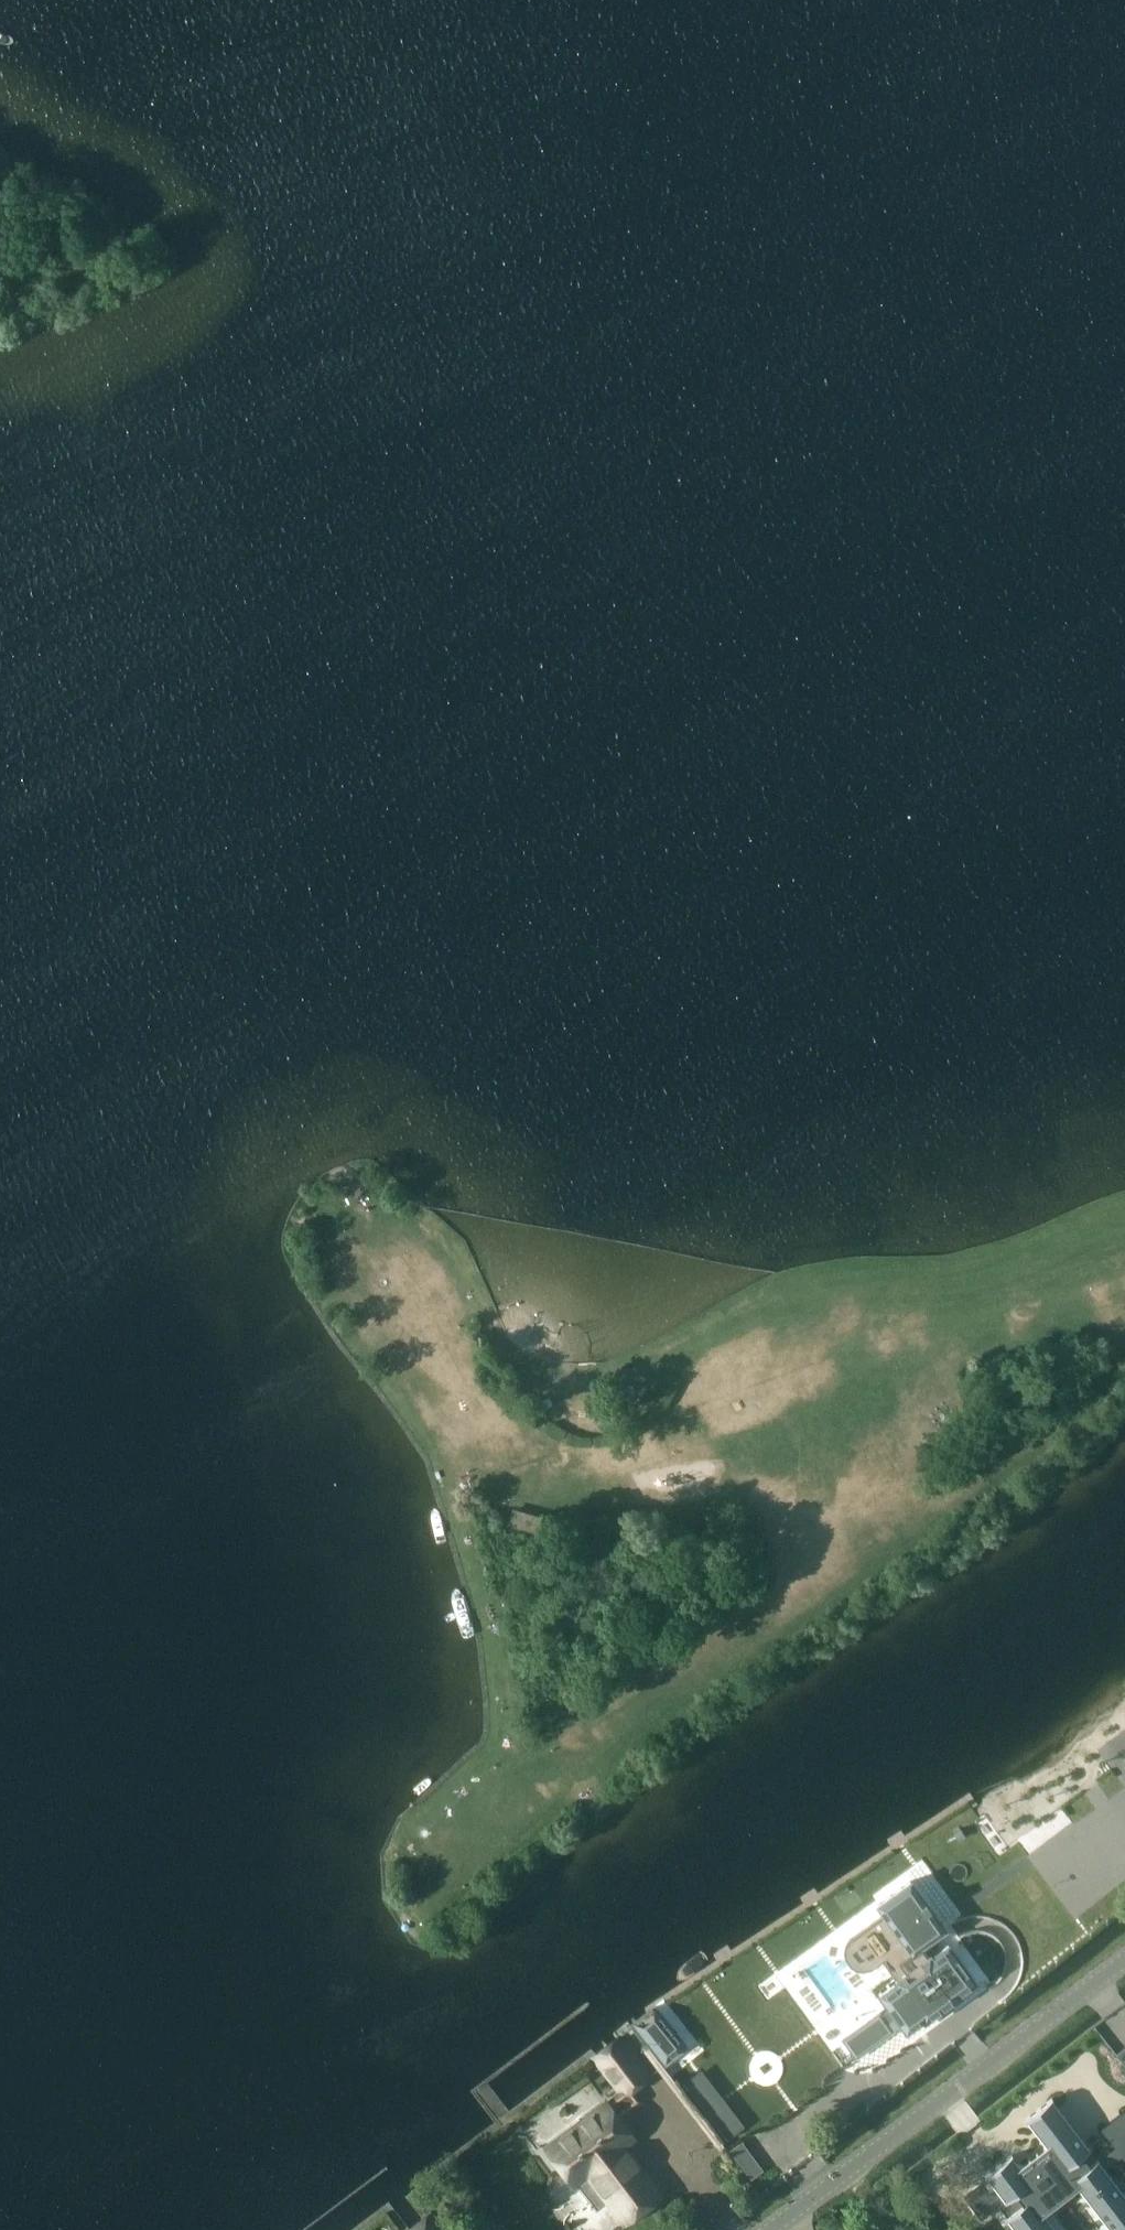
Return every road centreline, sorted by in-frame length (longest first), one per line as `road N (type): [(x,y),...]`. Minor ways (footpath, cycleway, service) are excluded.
road 1 (residential): [(768,2229),(1124,1959)]

